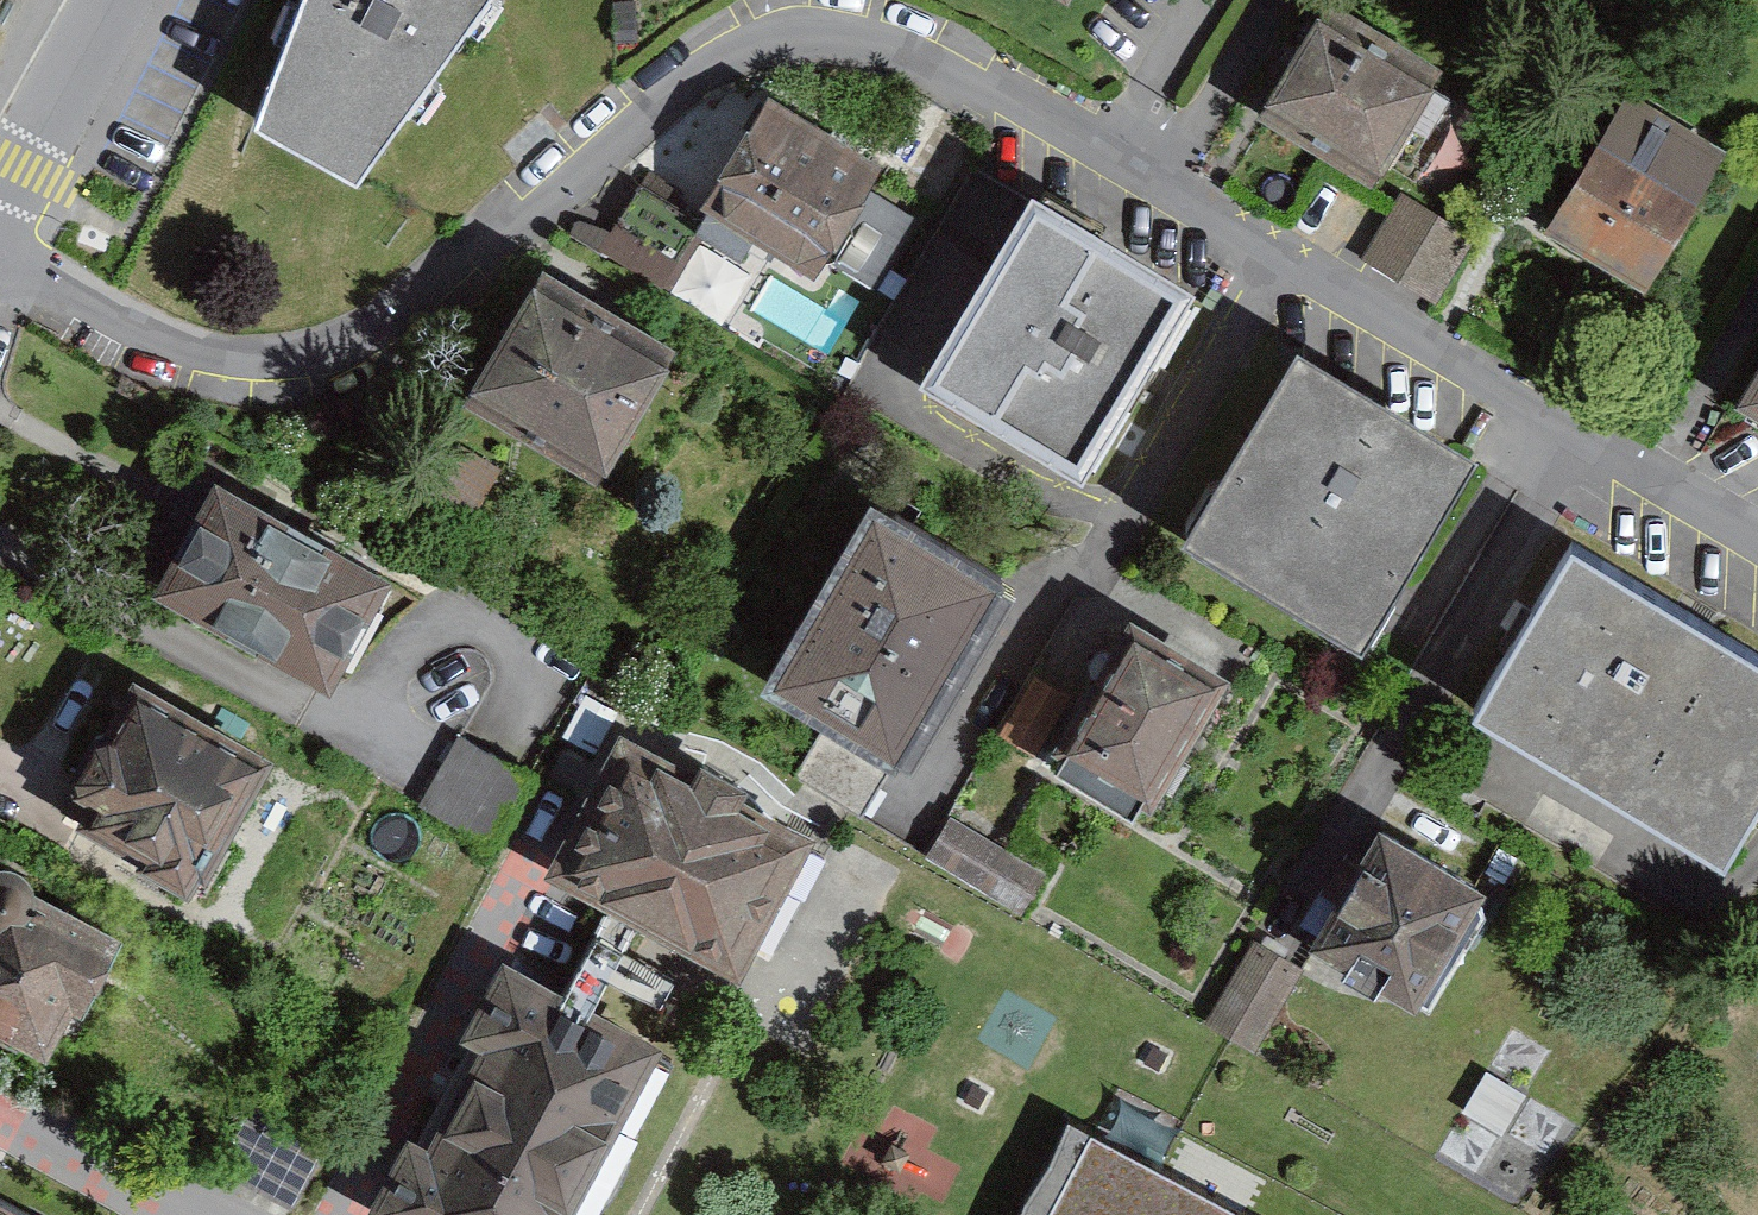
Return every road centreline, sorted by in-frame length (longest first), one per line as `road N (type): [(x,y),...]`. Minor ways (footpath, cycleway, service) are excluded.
road 1 (residential): [(0,265),(203,356),(286,369),(384,347),(769,37),(830,32),(922,59),(1112,157),(1757,544)]
road 2 (residential): [(0,204),(111,0)]

